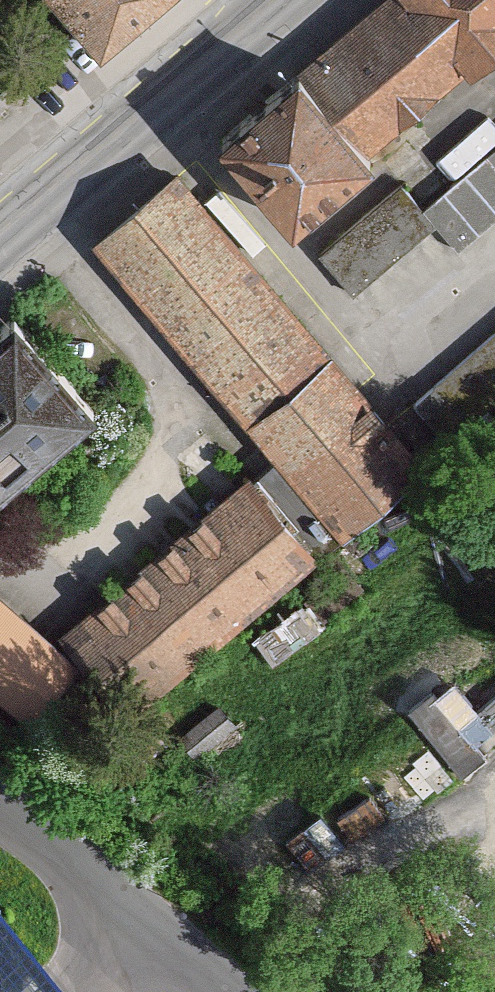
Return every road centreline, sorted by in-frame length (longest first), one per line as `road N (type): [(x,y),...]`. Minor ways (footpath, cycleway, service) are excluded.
road 1 (primary): [(280,0),(0,243)]

